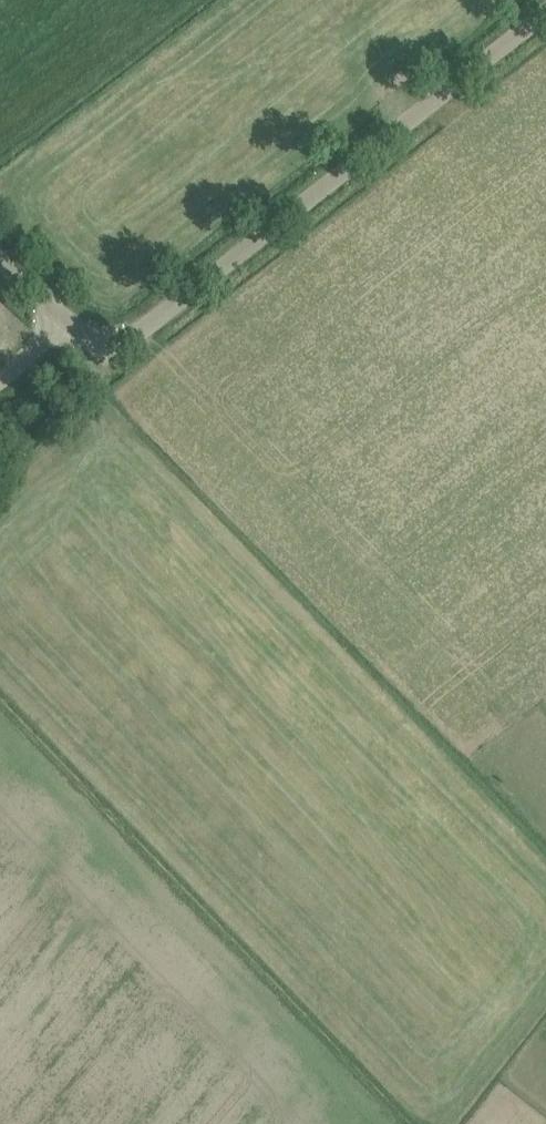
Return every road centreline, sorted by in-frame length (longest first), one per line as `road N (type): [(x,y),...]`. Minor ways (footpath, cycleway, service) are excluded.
road 1 (unclassified): [(0,259),(71,323),(120,342),(545,11)]

